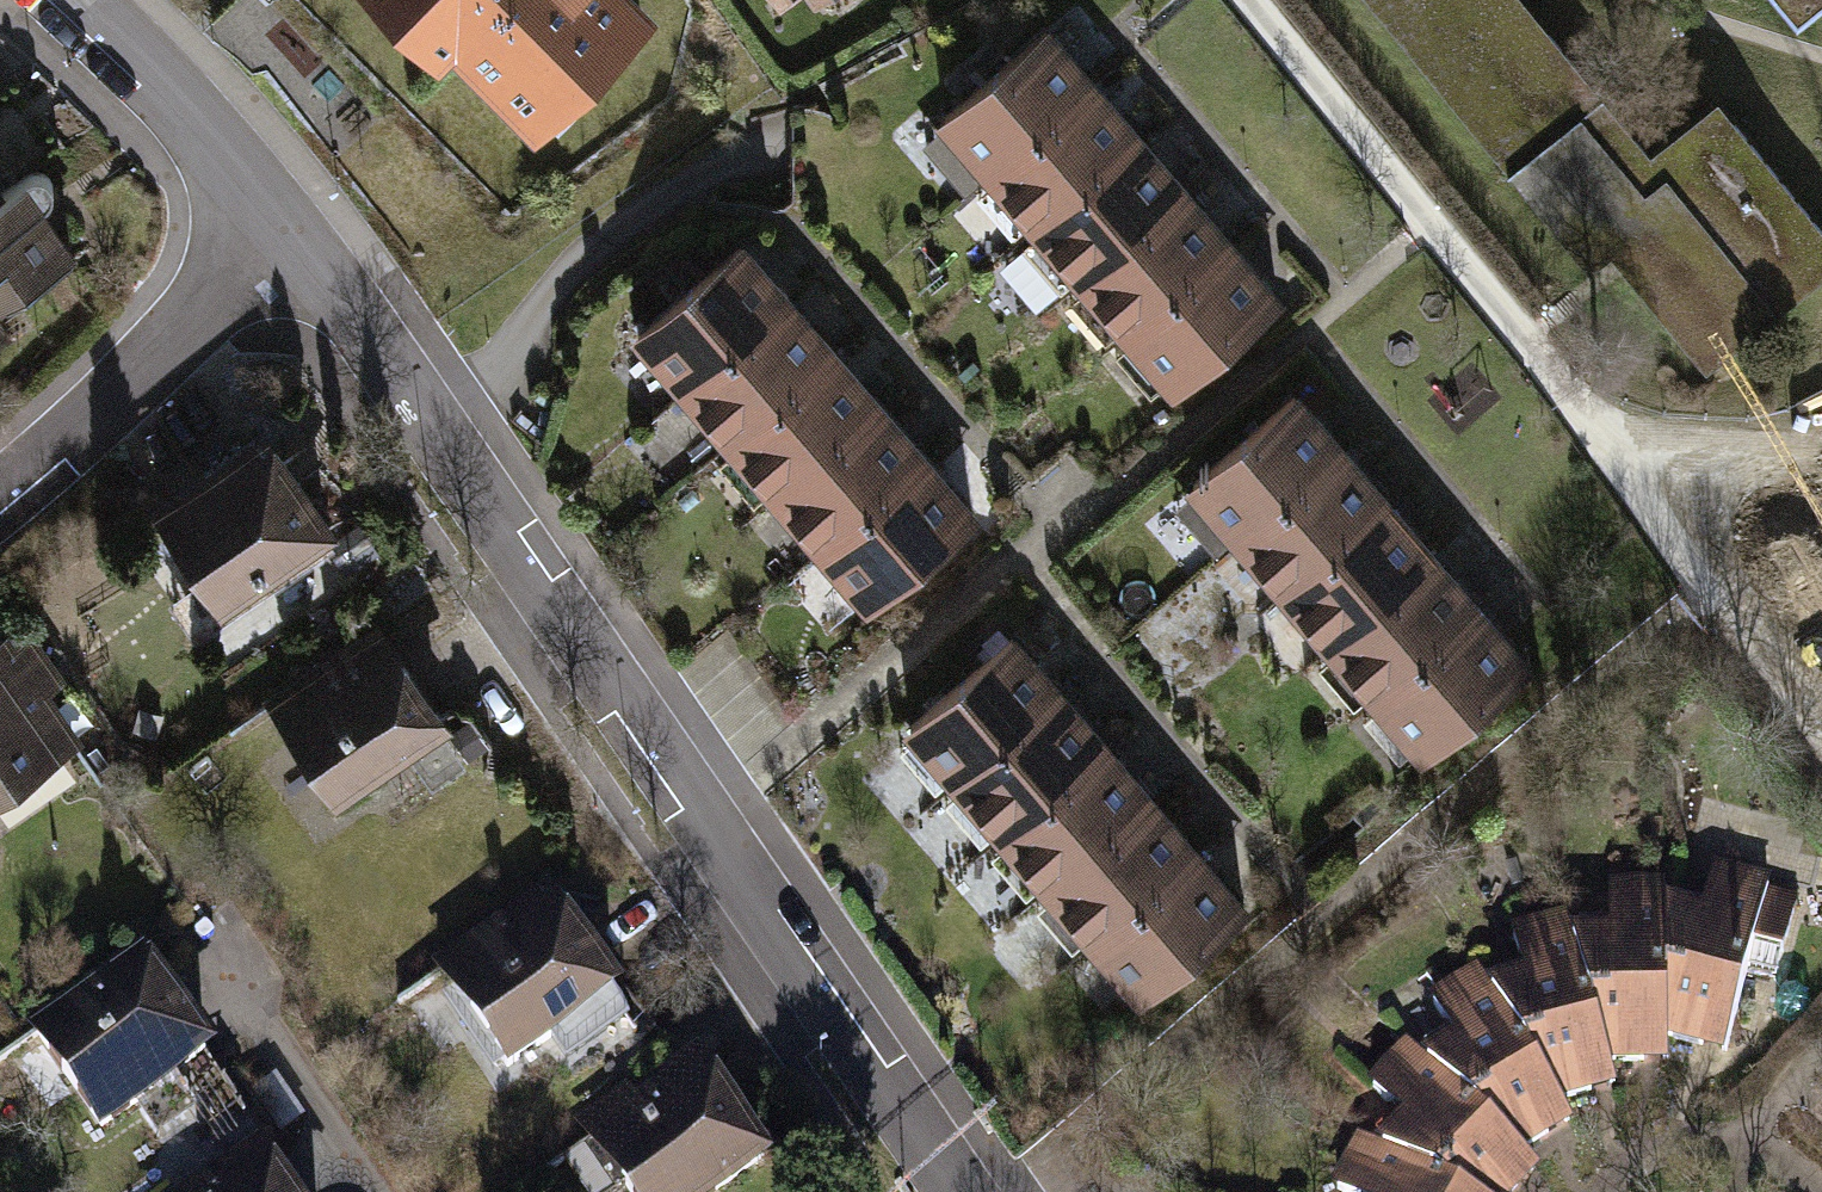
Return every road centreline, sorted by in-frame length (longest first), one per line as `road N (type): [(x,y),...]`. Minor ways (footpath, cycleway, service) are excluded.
road 1 (residential): [(958,1191),(718,841),(290,254)]
road 2 (residential): [(1706,592),(1002,1191)]
road 3 (residential): [(1244,0),(1594,433),(1706,592)]
road 4 (residential): [(290,254),(0,488)]
road 5 (residential): [(290,254),(74,0)]
road 6 (residential): [(1706,592),(1821,771)]

